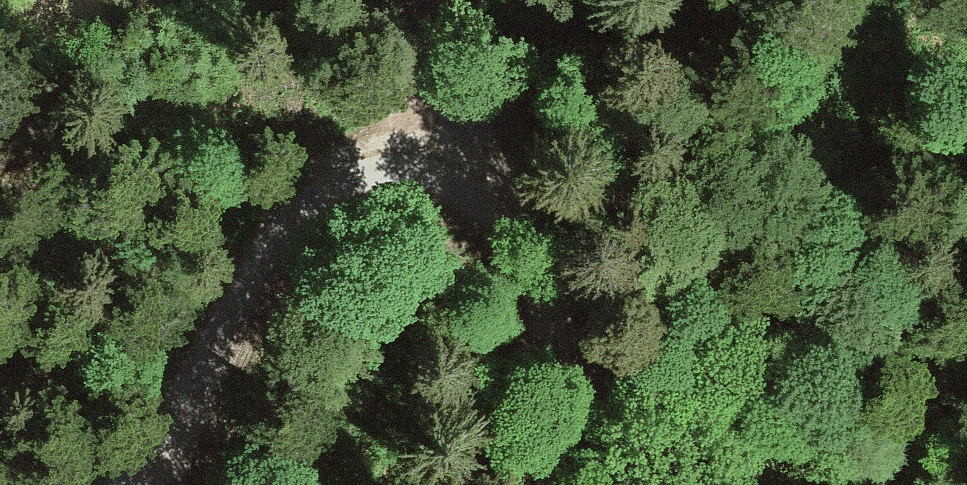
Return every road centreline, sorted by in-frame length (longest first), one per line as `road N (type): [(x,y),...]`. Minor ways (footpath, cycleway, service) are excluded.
road 1 (unclassified): [(135,484),(167,449),(250,278),(292,218),(328,184),(406,158),(449,166),(491,188),(519,239),(563,396),(563,484)]
road 2 (track): [(563,396),(730,370),(848,335),(942,292),(966,267)]
road 3 (track): [(449,166),(421,0)]

